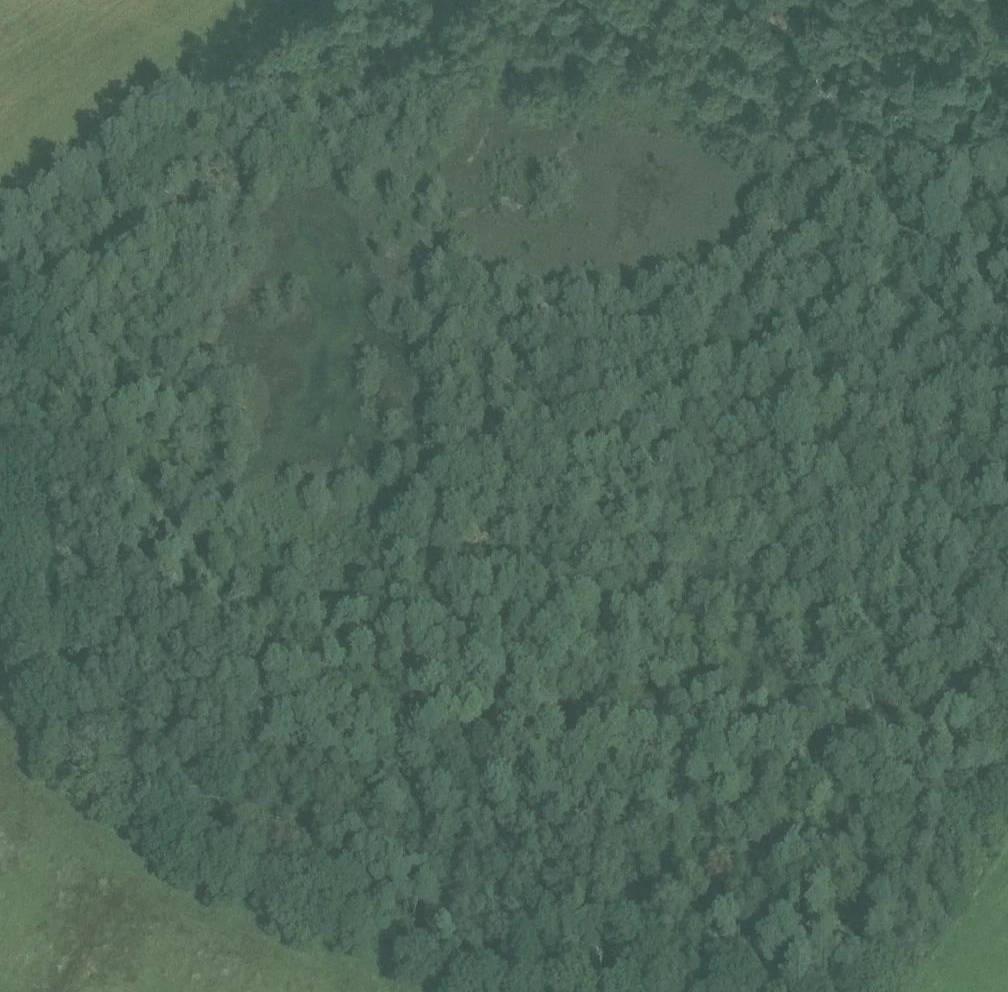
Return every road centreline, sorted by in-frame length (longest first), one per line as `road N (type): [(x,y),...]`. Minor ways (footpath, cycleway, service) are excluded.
road 1 (track): [(1007,157),(741,0)]

